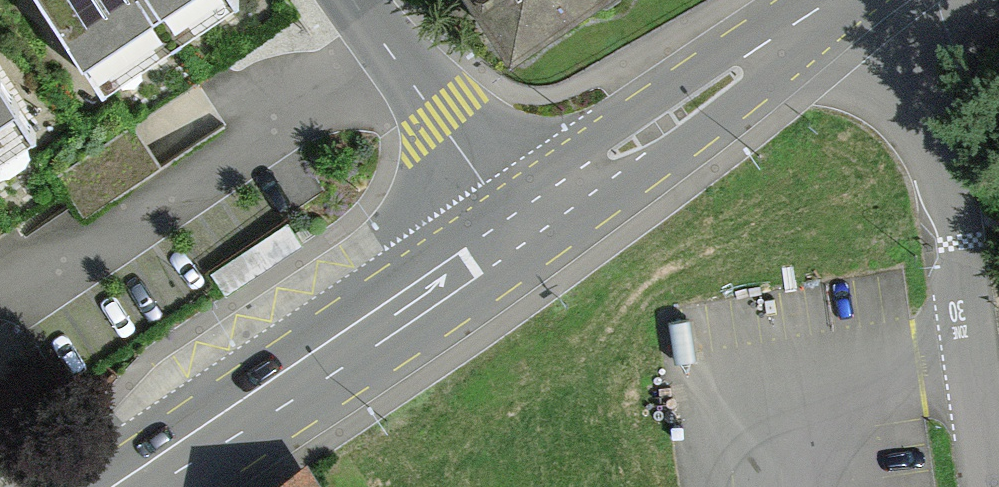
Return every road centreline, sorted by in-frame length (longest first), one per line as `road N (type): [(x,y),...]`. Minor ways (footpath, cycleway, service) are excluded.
road 1 (residential): [(884,0),(904,39),(956,235),(992,486)]
road 2 (primary): [(515,229),(116,486)]
road 3 (primary): [(833,0),(515,229)]
road 4 (tertiary): [(355,0),(515,229)]

